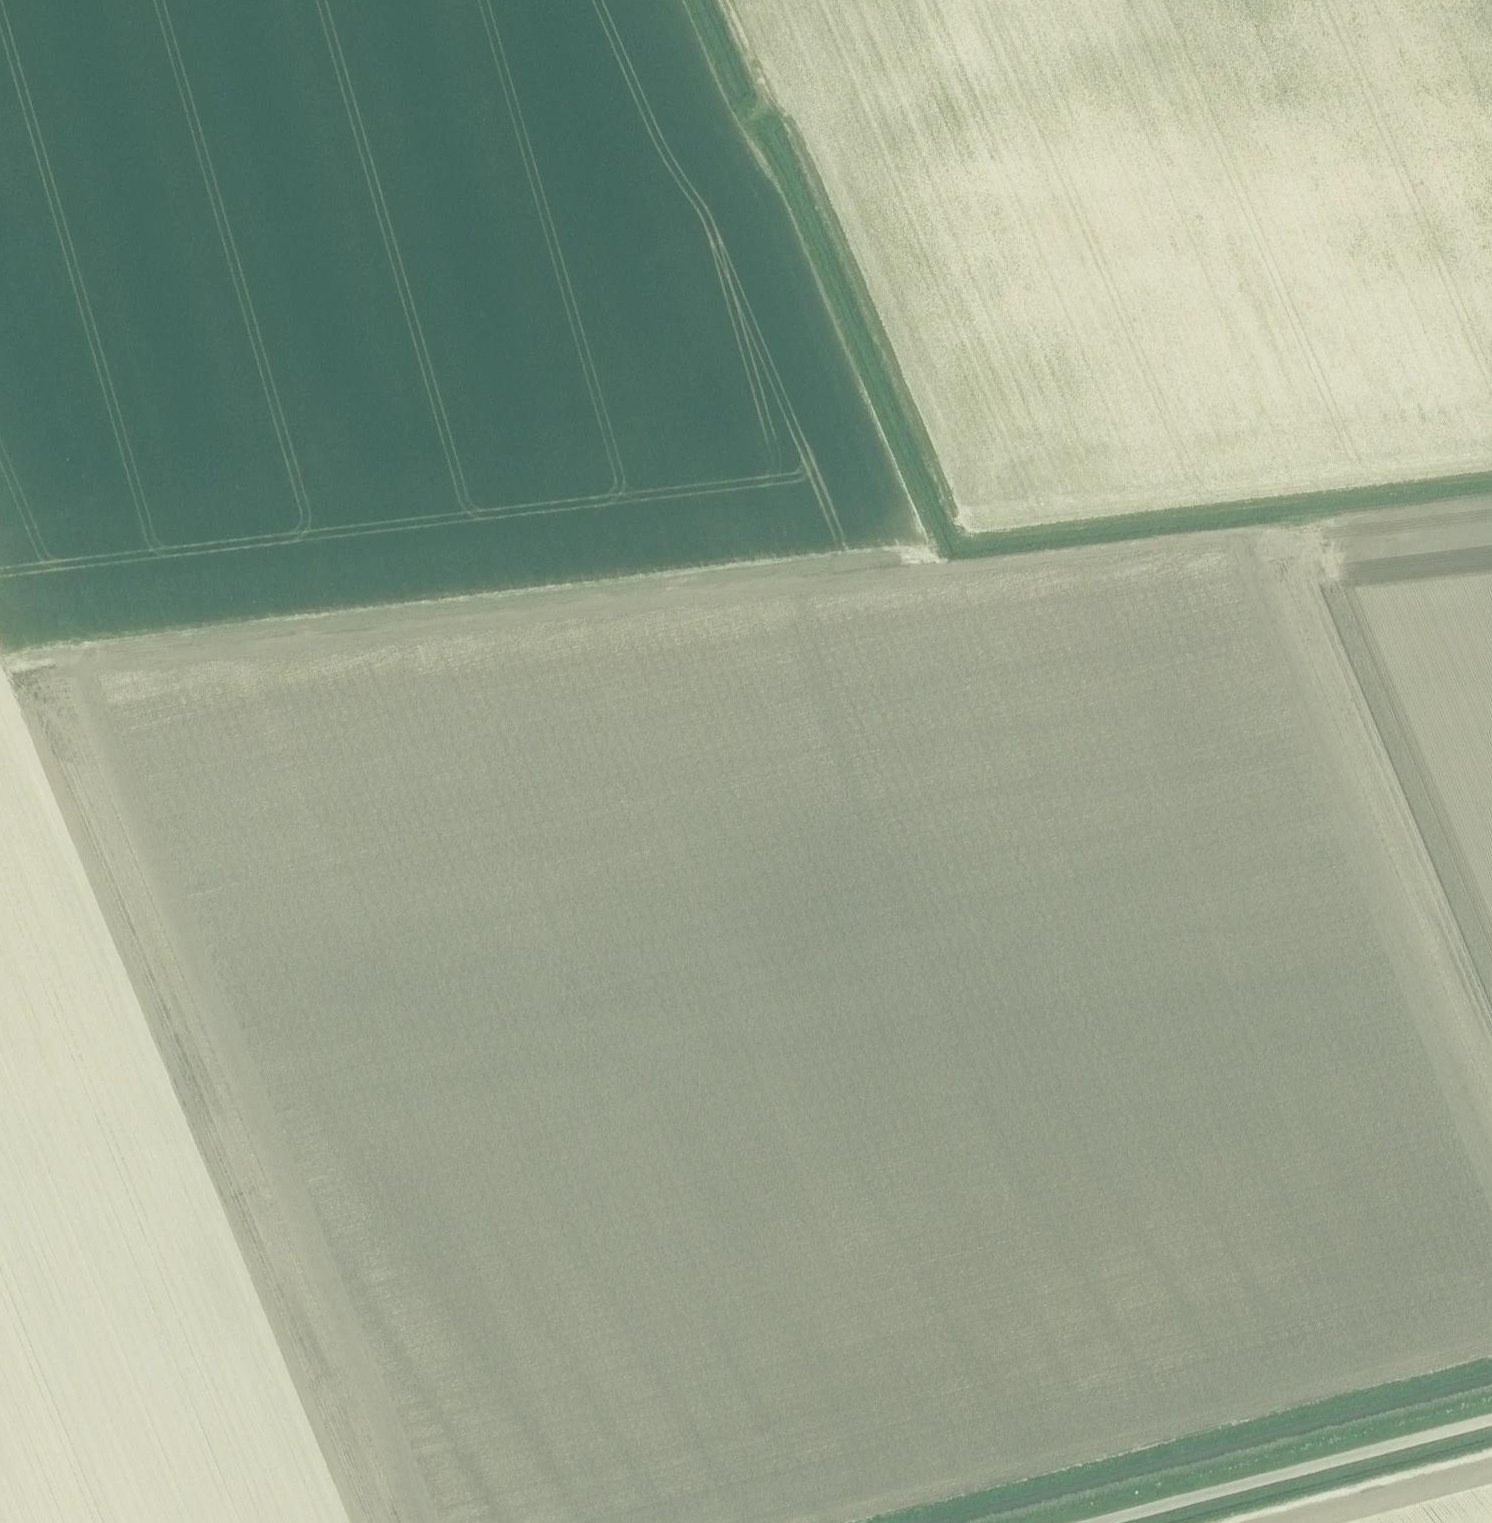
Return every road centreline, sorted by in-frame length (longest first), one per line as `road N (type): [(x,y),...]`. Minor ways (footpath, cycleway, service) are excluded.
road 1 (unclassified): [(1102,1522),(1491,1420)]

